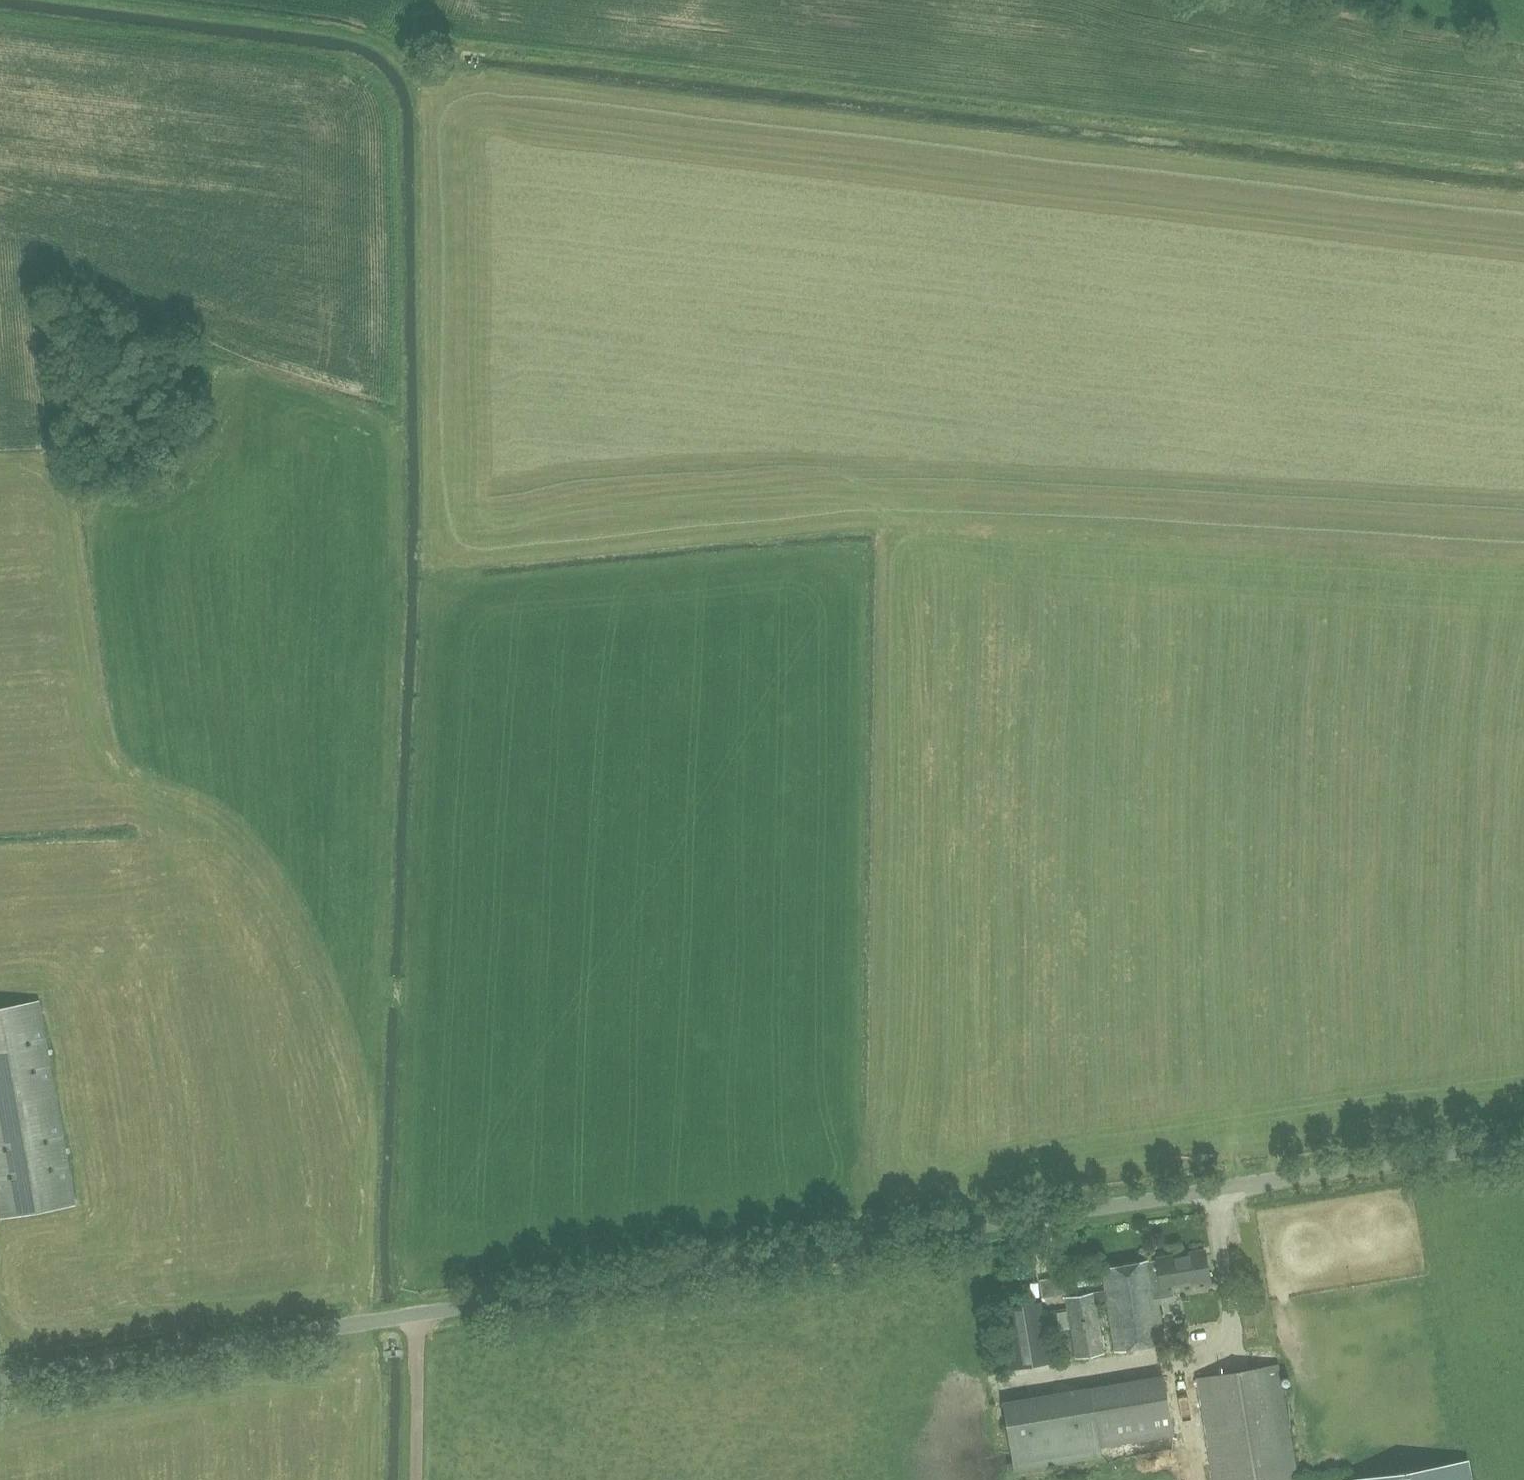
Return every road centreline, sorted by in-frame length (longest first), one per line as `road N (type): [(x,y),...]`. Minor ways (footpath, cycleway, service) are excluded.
road 1 (unclassified): [(0,1375),(1523,1140)]

